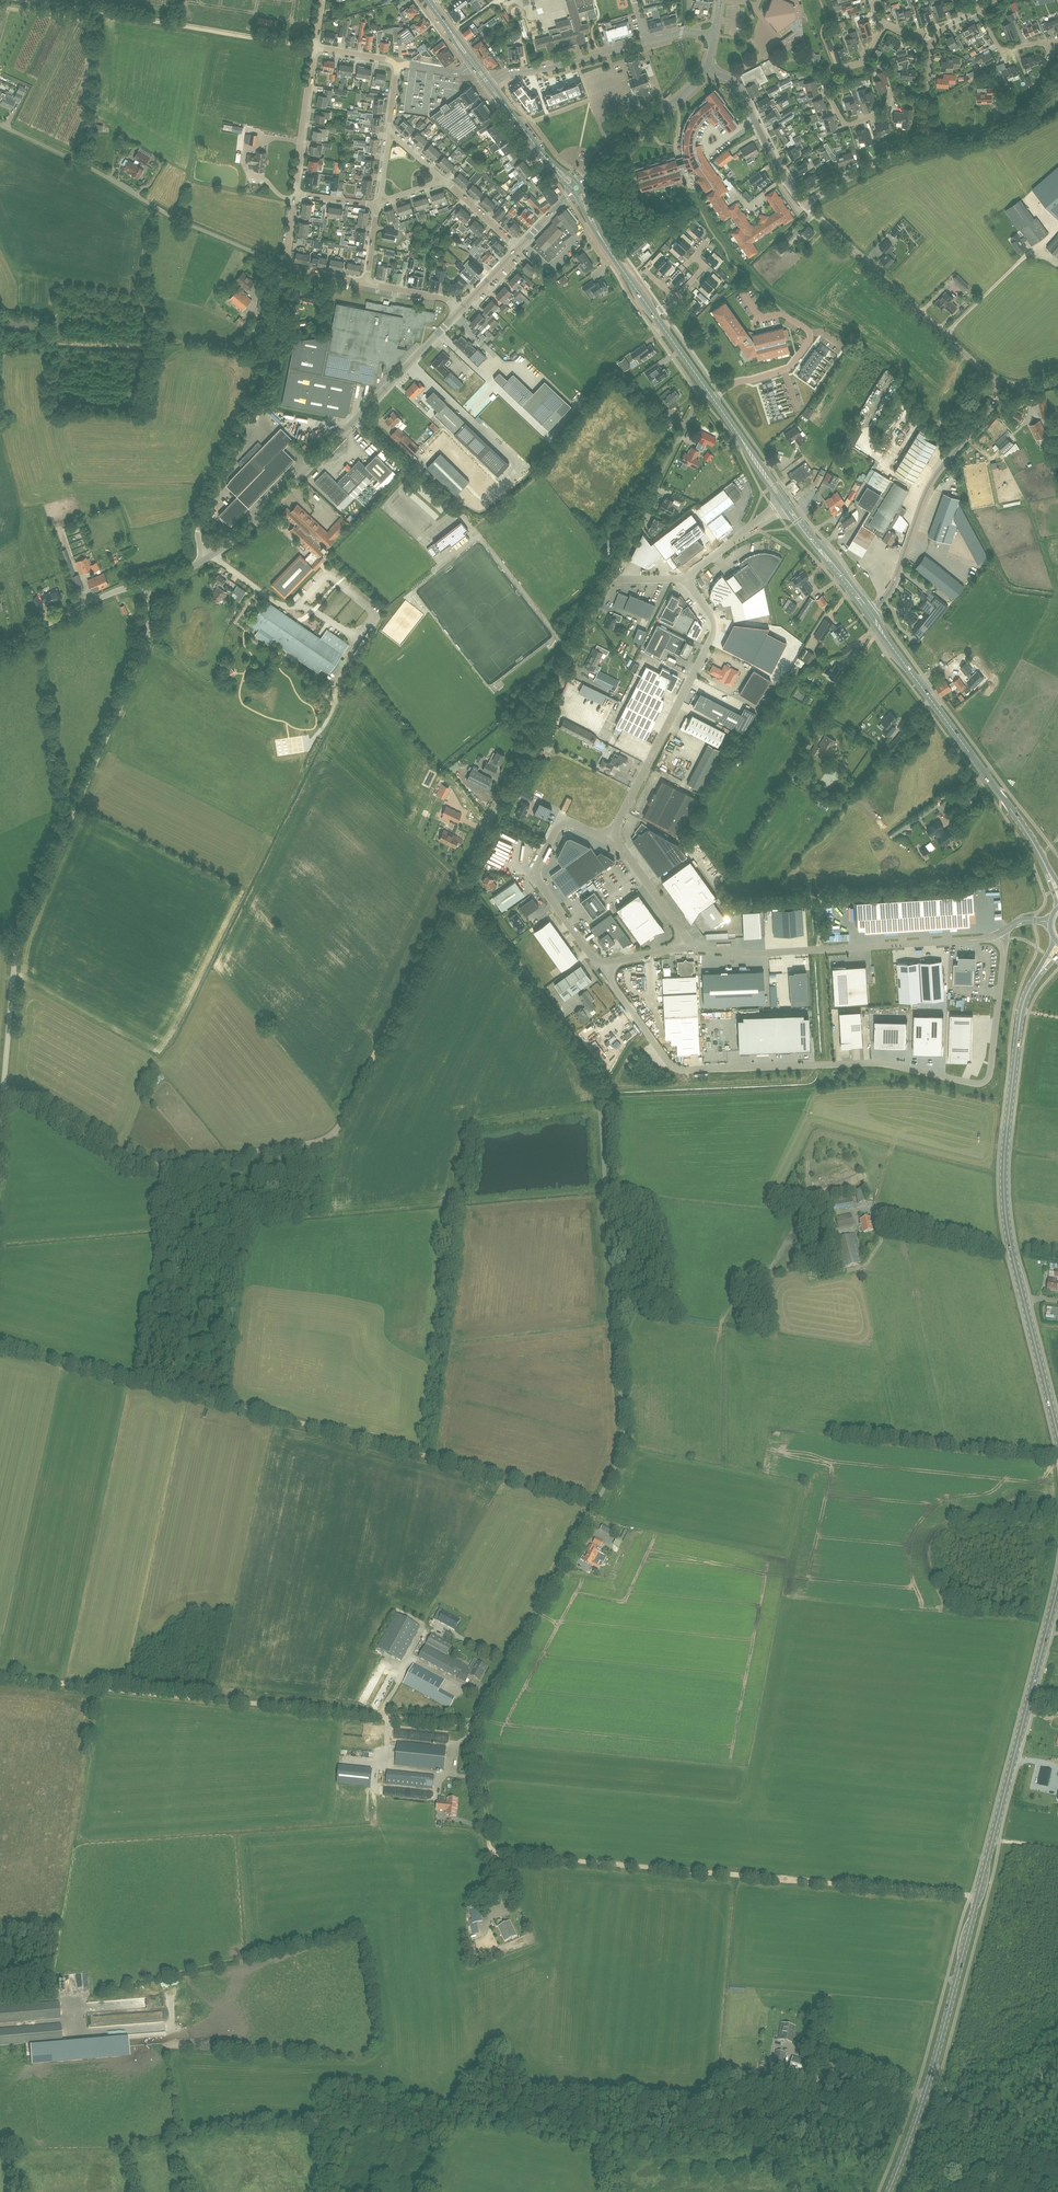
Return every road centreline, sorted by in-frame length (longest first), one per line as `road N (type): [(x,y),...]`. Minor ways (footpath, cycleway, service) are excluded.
road 1 (unclassified): [(491,1857),(475,1725),(625,1441),(596,1083),(460,883),(613,579)]
road 2 (track): [(460,883),(343,1120),(322,1139),(146,1162),(4,1088)]
road 3 (track): [(598,1501),(0,1344)]
road 4 (unclassified): [(605,963),(604,974),(682,1070),(873,1064),(978,1084),(991,1072),(1004,957),(998,935)]
road 5 (unclassified): [(0,1134),(17,949),(148,643),(145,586)]
road 6 (track): [(972,1896),(491,1857)]
road 7 (track): [(475,1725),(0,1676)]
road 8 (residential): [(207,558),(253,526),(457,311)]
road 9 (secondary): [(978,1898),(1057,1587)]
road 10 (unclassified): [(283,267),(0,125)]
road 11 (unclassified): [(683,948),(766,953),(998,935)]
road 12 (primary): [(1045,865),(868,612)]
road 13 (residential): [(207,558),(198,529),(275,341),(283,267)]
road 14 (secondary): [(885,2191),(923,2092),(978,1898)]
road 15 (unclassified): [(608,840),(715,628),(687,575)]
road 16 (track): [(314,48),(22,0)]
road 17 (secondary): [(1013,1254),(1005,1154),(1021,1013),(1037,977)]
road 18 (tertiary): [(868,612),(891,588),(932,480),(995,404),(1002,384)]
road 19 (tertiary): [(1002,384),(807,206)]
road 20 (residential): [(927,94),(895,93),(886,114),(841,121),(824,88),(835,71),(864,60),(885,24)]
road 21 (unclassified): [(608,840),(564,823),(536,873),(592,955),(605,963)]
road 22 (secondary): [(1057,1423),(1013,1254)]
road 23 (unclassified): [(931,146),(1010,126),(1057,66)]
road 24 (primary): [(655,316),(577,188)]
road 25 (residential): [(295,193),(314,48)]
road 26 (tertiary): [(807,206),(730,82)]
road 27 (unclassified): [(807,206),(881,162),(931,146)]
road 28 (primary): [(577,188),(488,84)]
road 29 (unclassified): [(608,840),(621,847),(682,932),(683,948)]
road 30 (primary): [(868,612),(786,505)]
road 31 (unclassified): [(1013,1254),(885,1231)]
road 32 (primary): [(786,505),(714,400)]
road 33 (residential): [(488,84),(608,53)]
road 34 (residential): [(714,400),(738,382),(788,368),(811,334)]
road 35 (unclassified): [(687,575),(786,505)]

